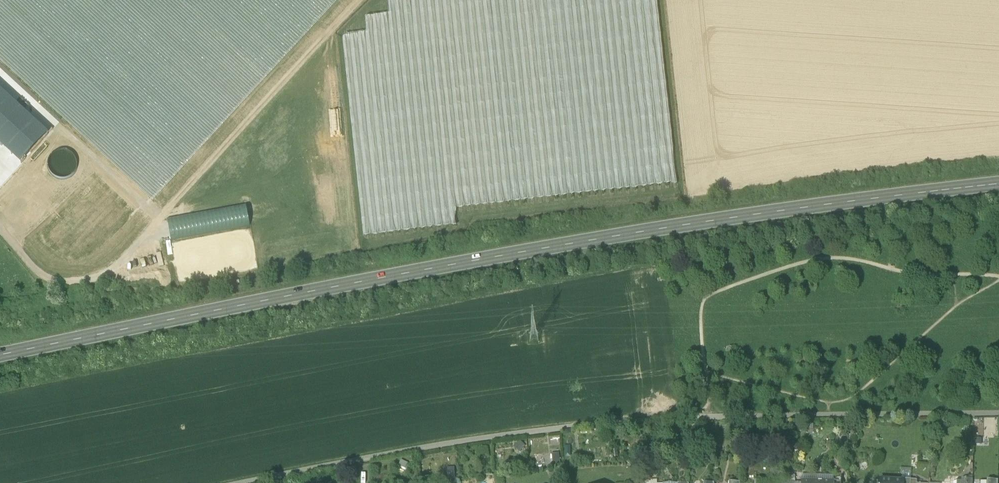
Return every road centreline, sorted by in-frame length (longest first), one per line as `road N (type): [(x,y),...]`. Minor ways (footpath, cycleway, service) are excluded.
road 1 (secondary): [(998,184),(497,256),(0,355)]
road 2 (track): [(249,482),(548,430),(698,418),(998,415)]

